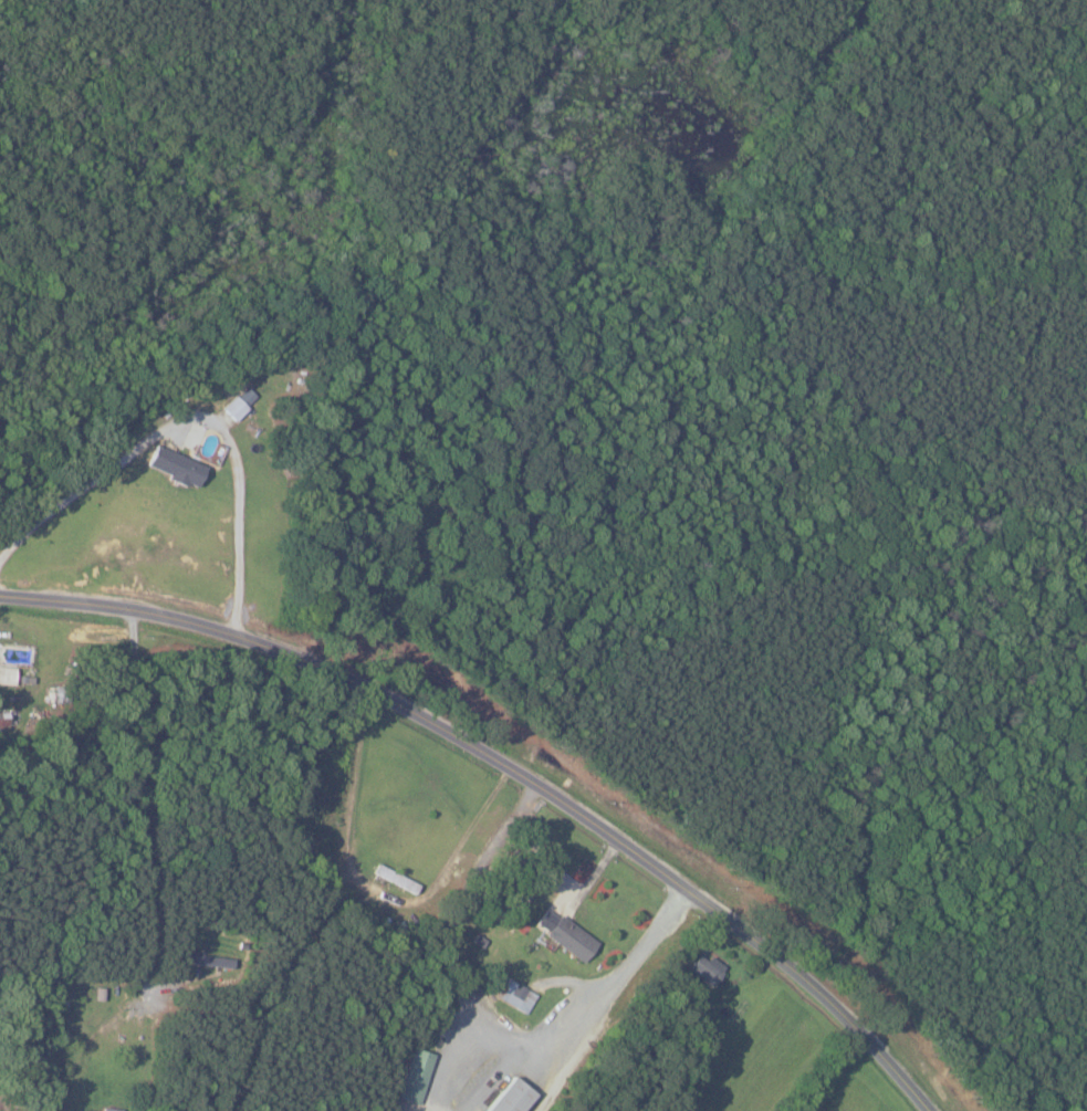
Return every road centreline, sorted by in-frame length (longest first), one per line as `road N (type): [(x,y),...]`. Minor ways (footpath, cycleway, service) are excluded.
road 1 (tertiary): [(0,597),(177,619),(344,674),(567,803),(734,920),(869,1035),(934,1110)]

